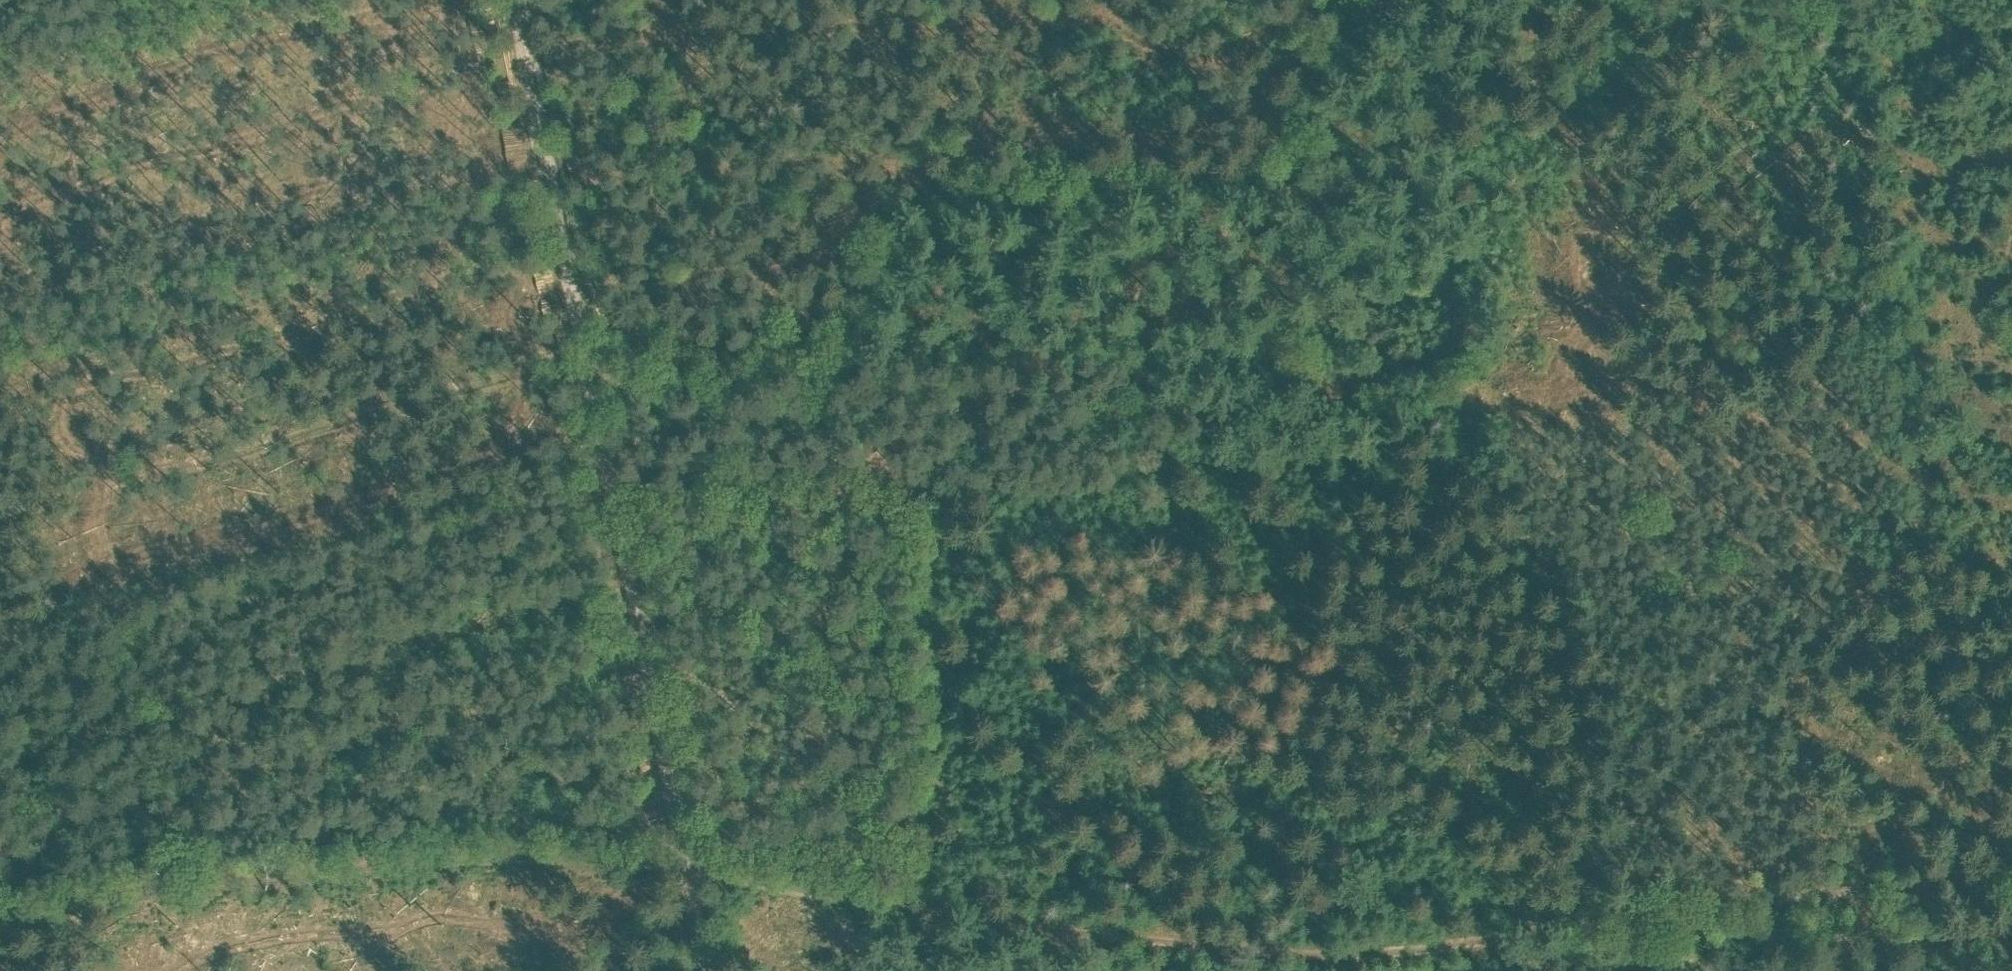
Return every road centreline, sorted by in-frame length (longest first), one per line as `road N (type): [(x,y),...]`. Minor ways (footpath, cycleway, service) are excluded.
road 1 (track): [(687,876),(588,861),(387,867),(250,881),(0,925)]
road 2 (track): [(590,381),(687,876)]
road 3 (track): [(511,0),(590,381)]

